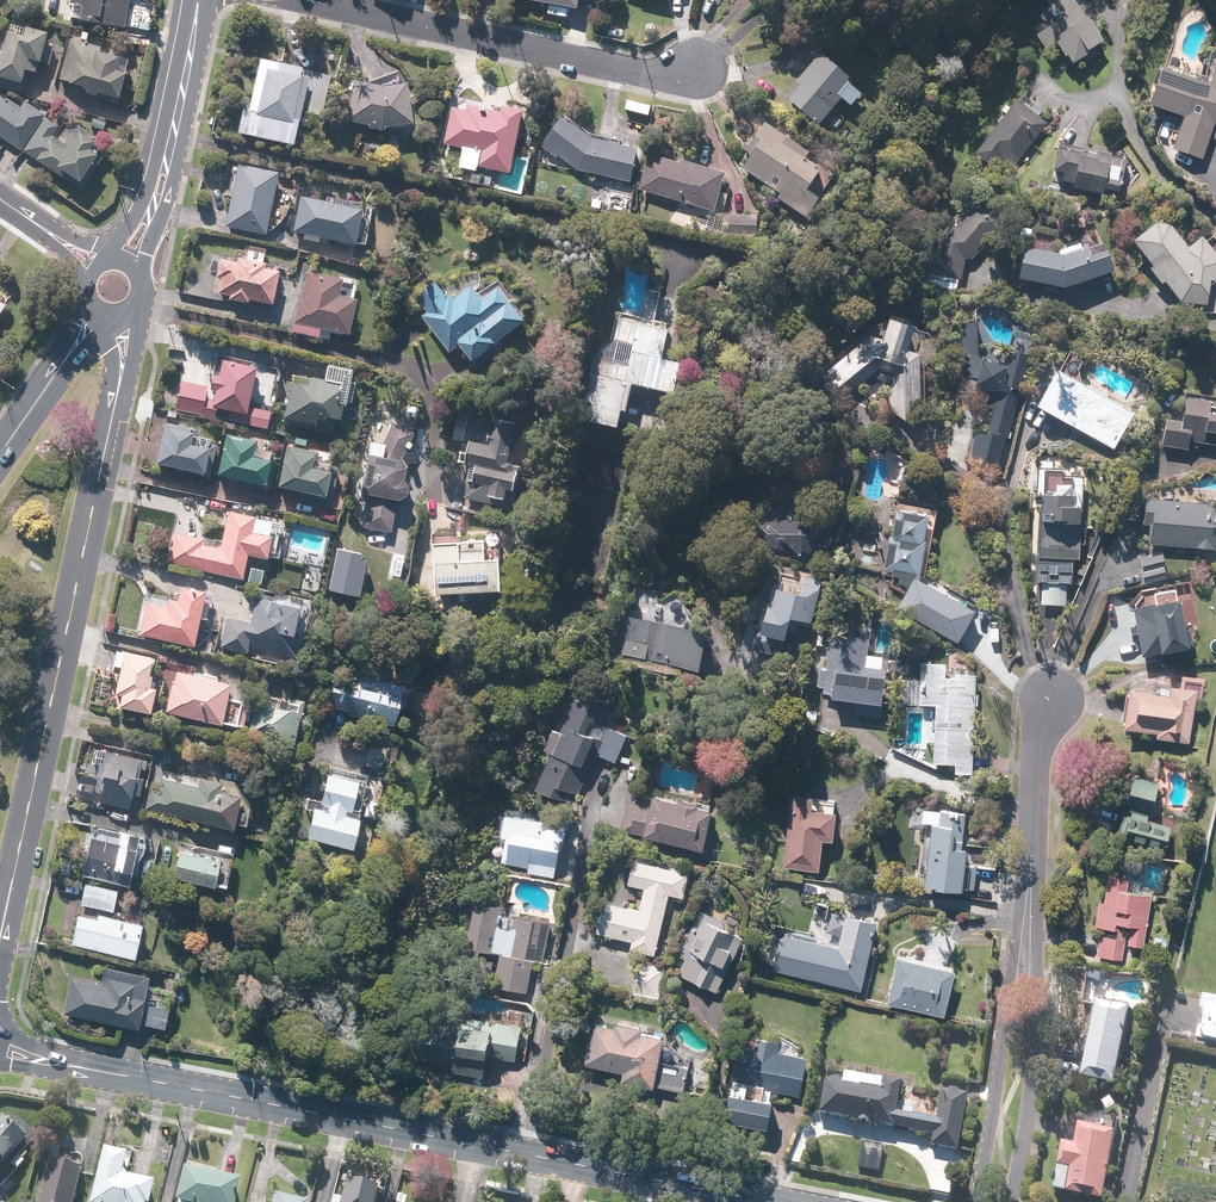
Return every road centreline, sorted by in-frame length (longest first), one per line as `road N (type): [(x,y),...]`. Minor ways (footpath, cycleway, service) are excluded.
road 1 (secondary): [(763,1201),(95,1069)]
road 2 (secondary): [(2,926),(117,403)]
road 3 (residential): [(312,0),(652,75),(703,71)]
road 4 (residential): [(975,1201),(1005,979),(1025,941)]
road 5 (residential): [(1025,941),(1035,1052),(1010,1201)]
road 6 (residential): [(1025,941),(1038,736),(1053,693)]
road 7 (primary): [(0,452),(97,308)]
road 8 (primary): [(175,128),(172,177),(146,274)]
road 9 (primary): [(117,254),(175,128)]
road 10 (primary): [(175,128),(198,0)]

